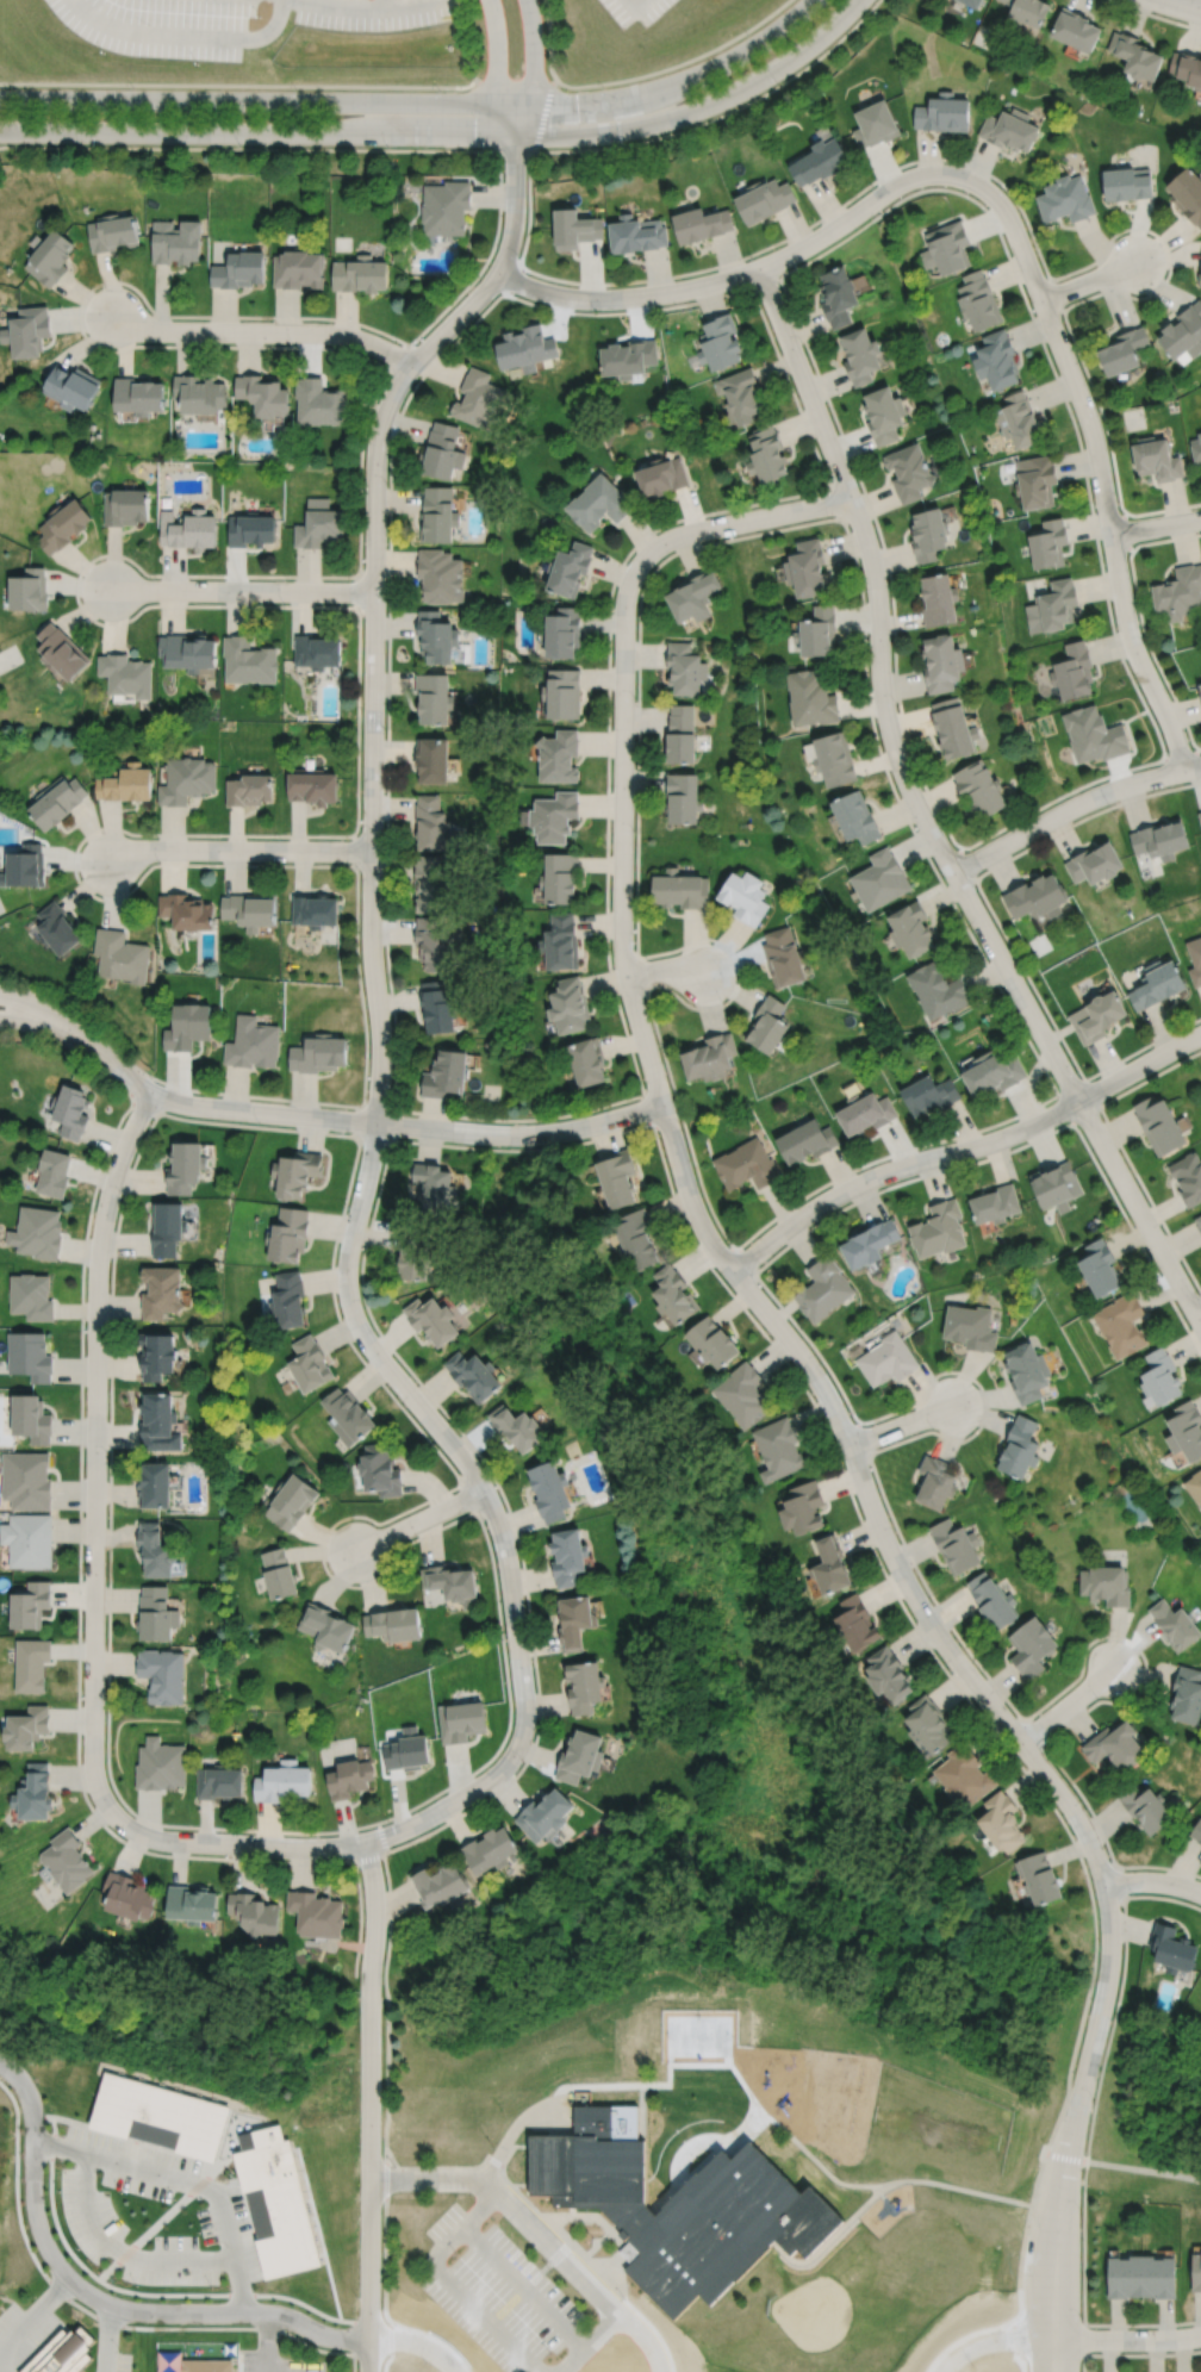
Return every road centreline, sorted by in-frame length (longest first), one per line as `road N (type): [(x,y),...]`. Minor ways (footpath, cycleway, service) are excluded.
road 1 (residential): [(498,272),(410,367),(377,440),(371,928),(380,1064),(373,1146),(346,1271),(361,1332),(463,1459),(493,1513),(509,1568),(524,1712),(514,1754),(490,1779),(417,1823),(365,1841)]
road 2 (residential): [(637,566),(624,600),(623,683),(622,934),(635,1009),(705,1232),(823,1387),(914,1598),(1068,1801),(1095,1855),(1109,1911),(1108,1974),(1065,2156)]
road 3 (residential): [(759,267),(864,531),(878,600),(884,704),(904,778),(1200,1324)]
road 4 (residential): [(365,1841),(313,1848),(161,1839),(117,1818),(97,1783),(99,1246),(123,1151),(151,1091)]
road 5 (residential): [(0,132),(565,136),(635,129),(735,94),(859,0)]
road 6 (residential): [(813,0),(701,74),(627,99),(0,99)]
road 7 (residential): [(991,195),(1020,243),(1087,413),(1132,643),(1184,771)]
road 8 (residential): [(662,1104),(527,1134),(212,1107),(151,1091),(93,1044)]
road 9 (residential): [(365,1841),(375,1906),(369,2371)]
road 10 (residential): [(498,272),(573,298),(668,293),(791,253),(920,175),(952,175),(991,195)]
road 11 (residential): [(733,1271),(846,1190),(1014,1133),(1200,1034)]
road 12 (residential): [(113,317),(161,331),(343,335),(410,367)]
road 13 (residential): [(1200,767),(1102,793),(953,872)]
road 14 (residential): [(373,851),(144,849),(110,861)]
road 15 (residential): [(373,591),(111,589)]
road 16 (residential): [(851,498),(689,531),(637,566)]
road 17 (residential): [(1065,2156),(1046,2230),(1040,2371)]
road 18 (residential): [(1069,2371),(1065,2156)]
road 19 (residential): [(515,104),(514,218),(498,272)]
road 20 (residential): [(483,1490),(357,1550)]
road 21 (residential): [(1200,2335),(1069,2339)]

